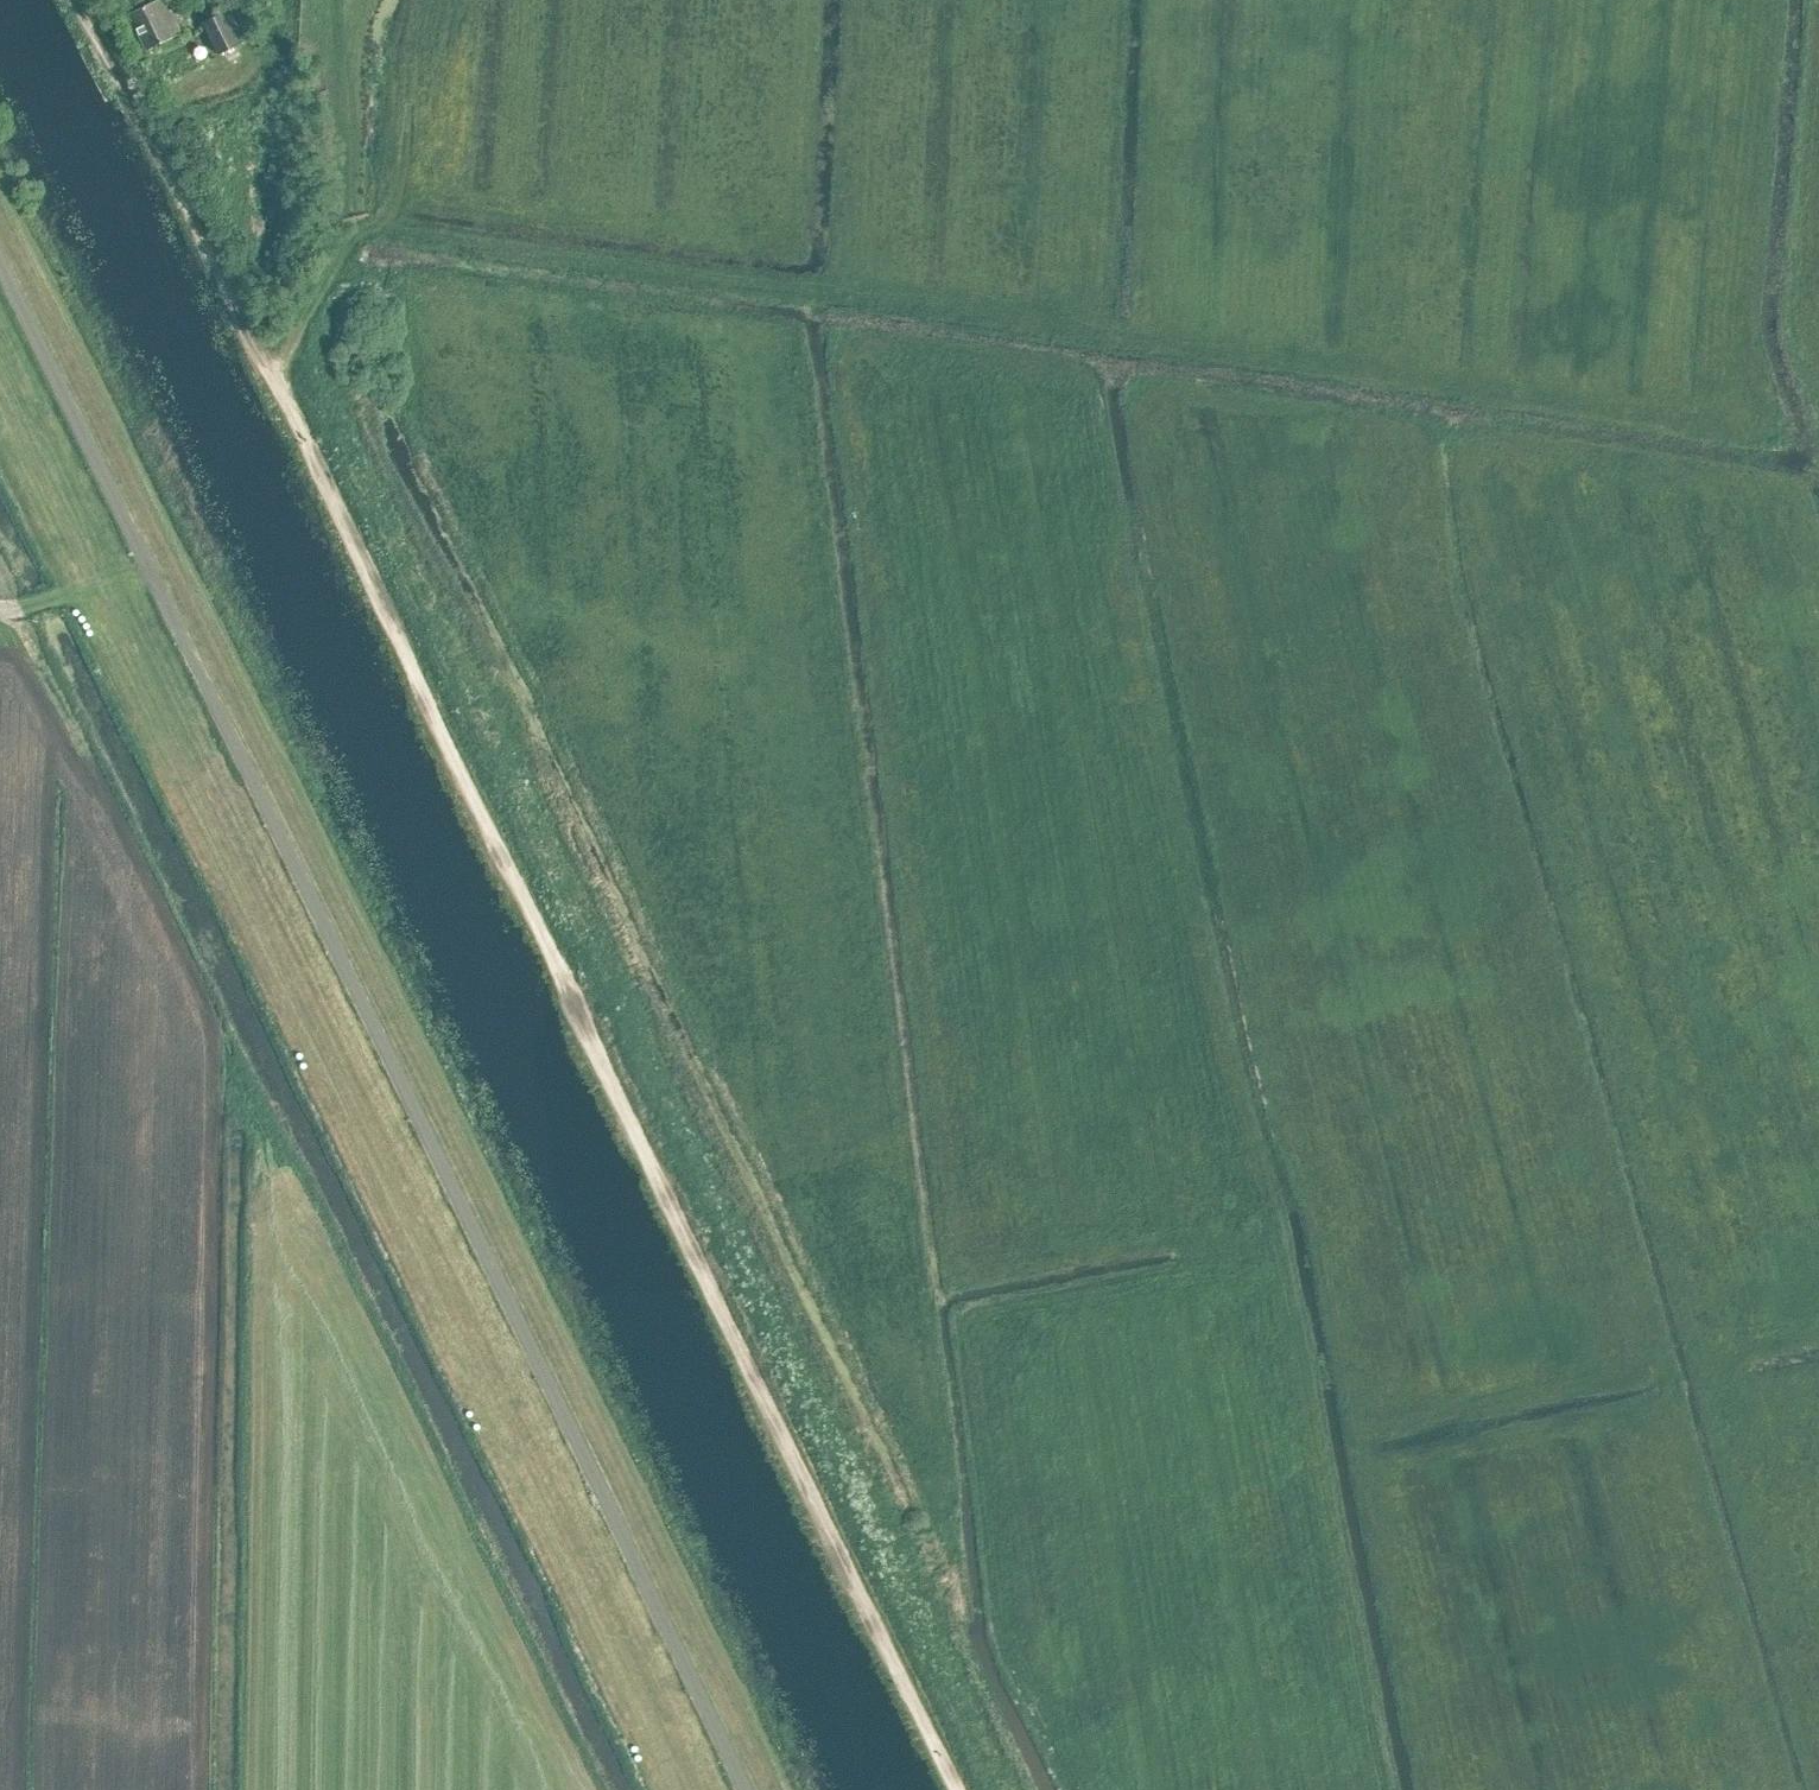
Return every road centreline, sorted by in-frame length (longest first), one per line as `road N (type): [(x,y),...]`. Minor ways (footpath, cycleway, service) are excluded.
road 1 (unclassified): [(734,1789),(318,951),(0,269)]
road 2 (track): [(958,1789),(267,372)]
road 3 (track): [(267,372),(72,0)]

